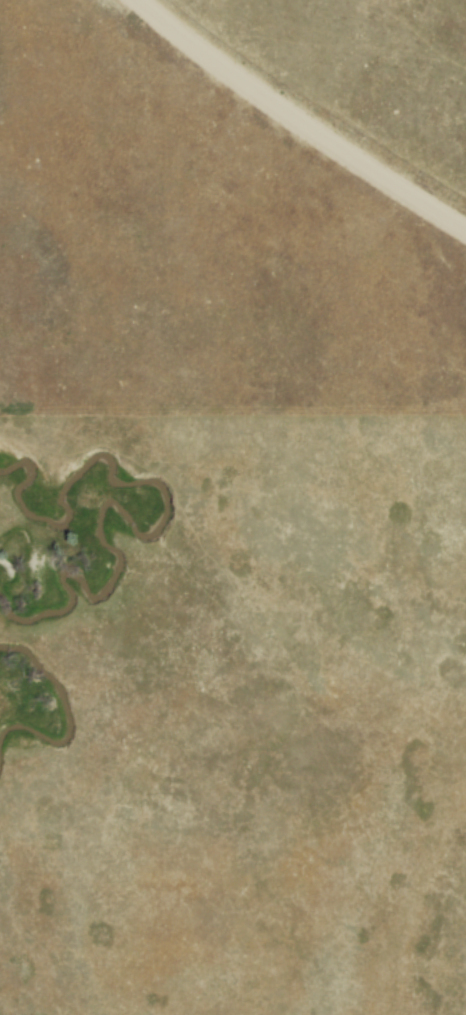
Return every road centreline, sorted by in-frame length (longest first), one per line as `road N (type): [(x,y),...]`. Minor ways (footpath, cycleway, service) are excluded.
road 1 (tertiary): [(465,242),(306,141),(121,0)]

